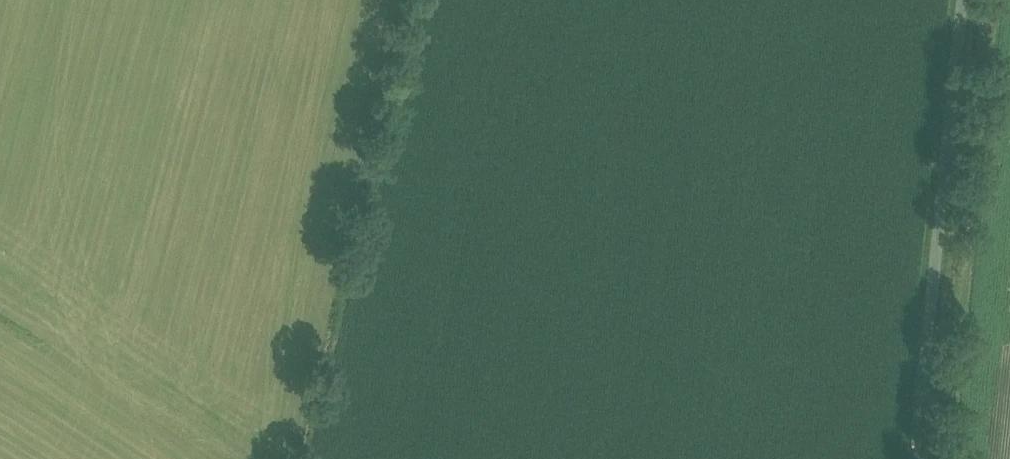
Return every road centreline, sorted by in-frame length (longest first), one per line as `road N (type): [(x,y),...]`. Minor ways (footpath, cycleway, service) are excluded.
road 1 (unclassified): [(902,458),(949,0)]

